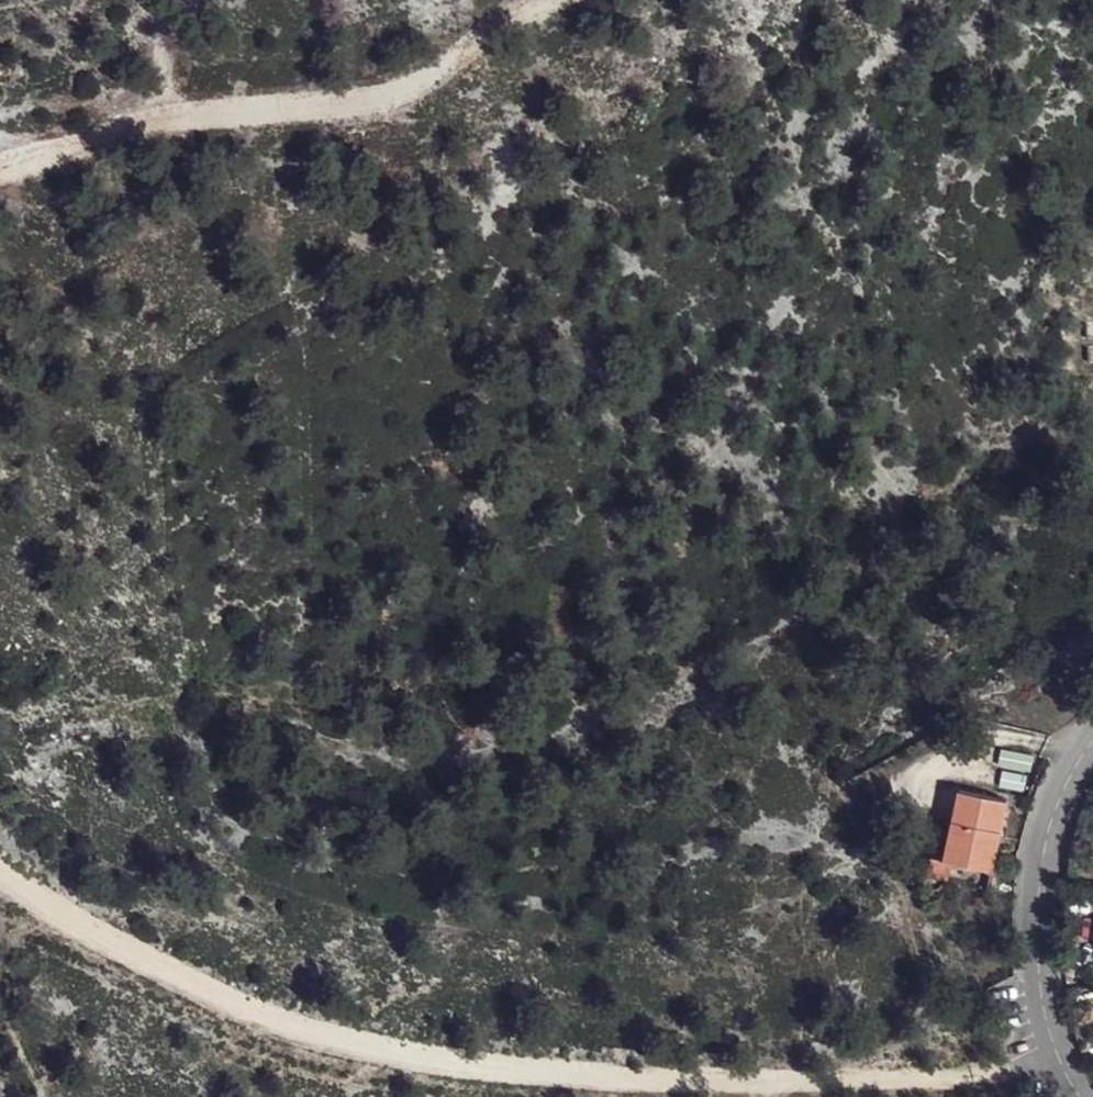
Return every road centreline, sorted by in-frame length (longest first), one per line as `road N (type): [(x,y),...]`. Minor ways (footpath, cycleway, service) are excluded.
road 1 (track): [(0,843),(117,943),(358,1043),(603,1079),(850,1094),(950,1073),(1053,1039)]
road 2 (track): [(554,0),(421,68),(346,93),(0,136)]
road 3 (residential): [(1092,726),(1059,777),(1037,907),(1059,1071),(1079,1096)]

